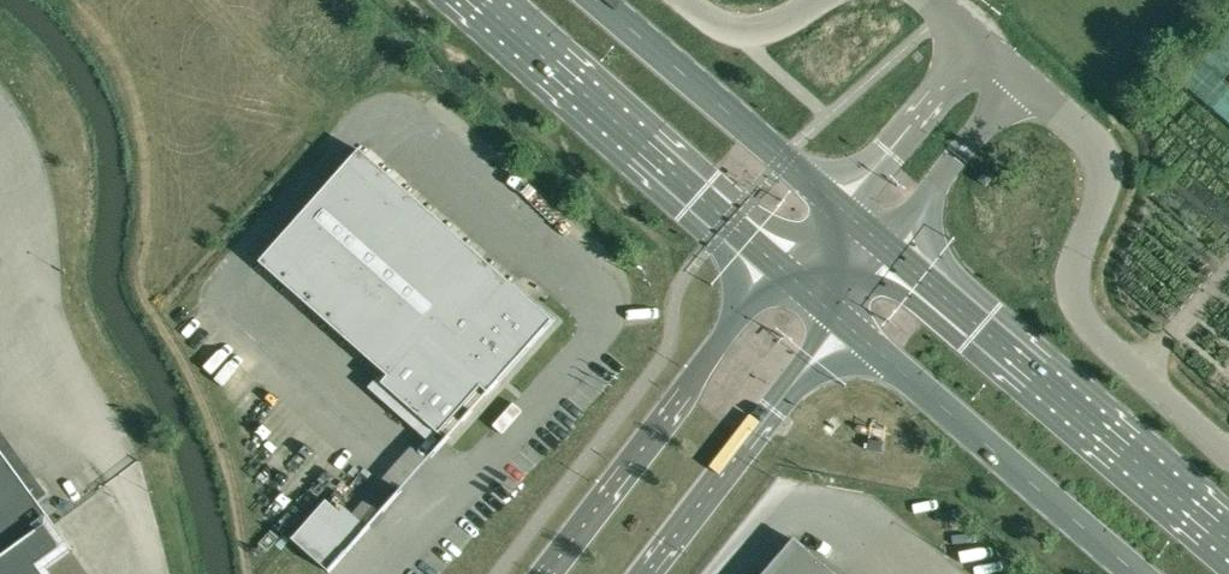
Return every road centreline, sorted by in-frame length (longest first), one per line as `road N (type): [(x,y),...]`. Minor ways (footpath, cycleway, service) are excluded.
road 1 (unclassified): [(1023,82),(1077,126),(1098,162),(1100,196),(1074,277),(1084,321),(1228,451)]
road 2 (primary): [(1228,546),(891,253)]
road 3 (primary): [(475,0),(782,274)]
road 4 (unclassified): [(782,274),(539,573)]
road 5 (primary): [(839,323),(1132,573)]
road 6 (unclassified): [(645,573),(839,323)]
road 7 (primary): [(837,207),(599,0)]
road 8 (unclassified): [(973,39),(837,207)]
road 9 (unclassified): [(891,253),(1023,82)]
road 10 (unclassified): [(682,0),(716,26),(753,34),(817,0)]

